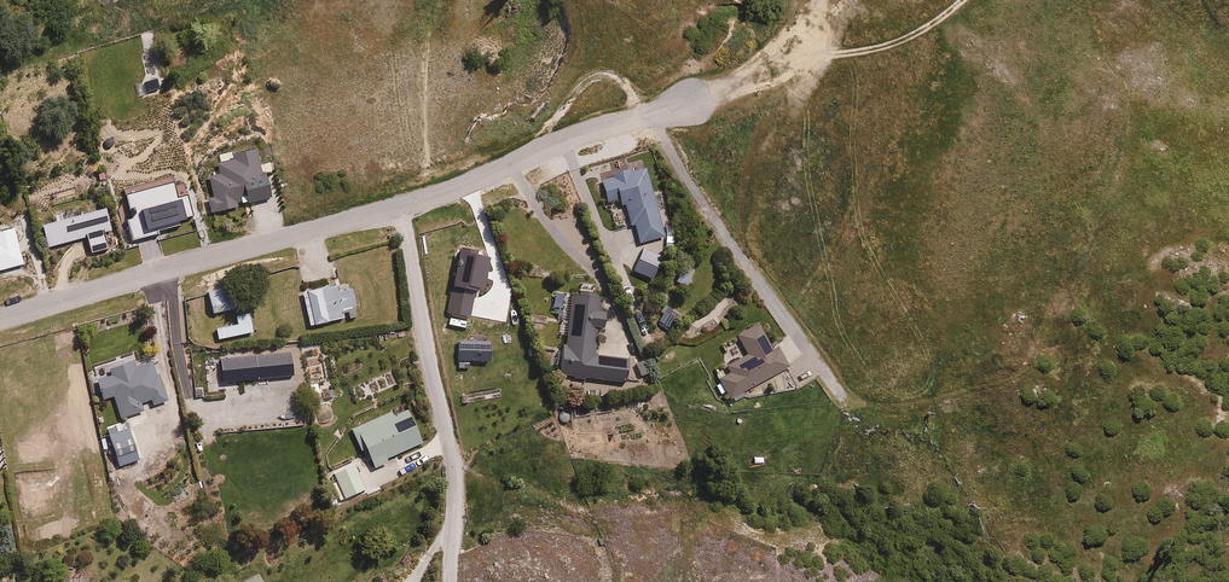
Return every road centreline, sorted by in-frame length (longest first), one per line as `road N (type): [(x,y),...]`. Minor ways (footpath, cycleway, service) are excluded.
road 1 (residential): [(0,319),(403,207),(567,140),(689,105)]

